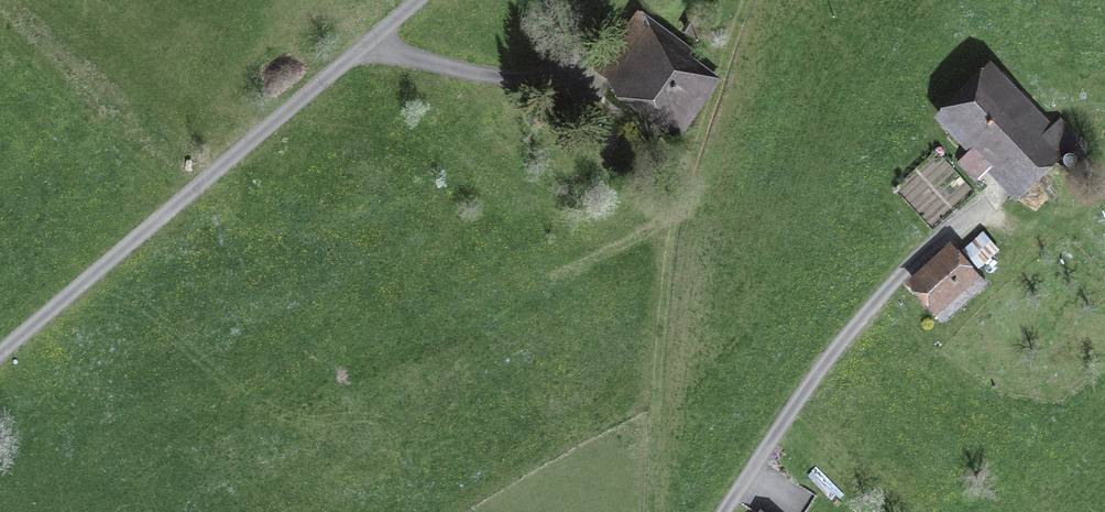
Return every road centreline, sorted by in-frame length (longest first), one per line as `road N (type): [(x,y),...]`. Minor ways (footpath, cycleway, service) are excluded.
road 1 (track): [(0,354),(421,0)]
road 2 (track): [(726,511),(871,307),(985,206)]
road 3 (track): [(600,93),(565,74),(493,76),(356,56)]

